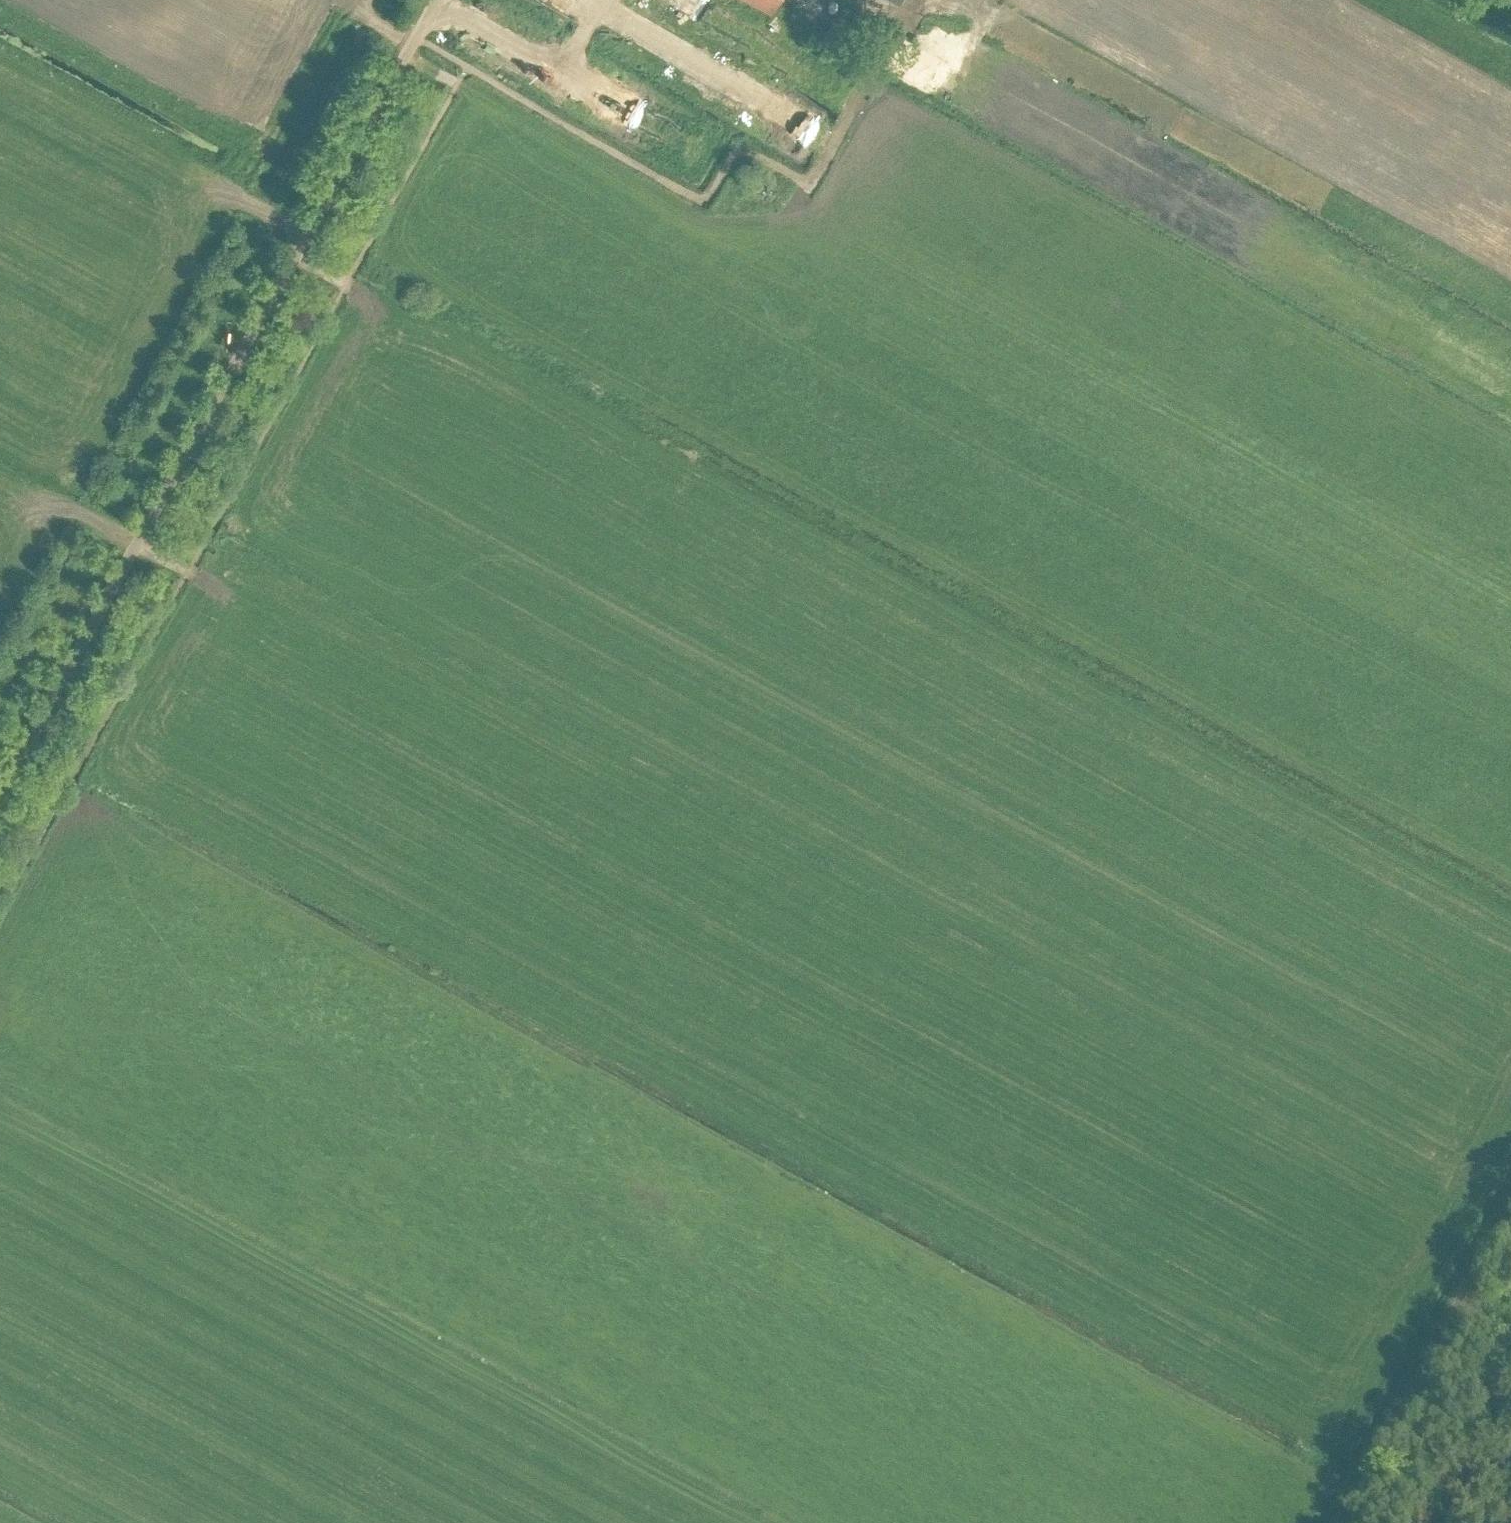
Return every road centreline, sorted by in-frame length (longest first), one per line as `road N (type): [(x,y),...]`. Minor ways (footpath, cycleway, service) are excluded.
road 1 (unclassified): [(0,790),(436,0)]
road 2 (track): [(1339,1522),(1510,1209)]

